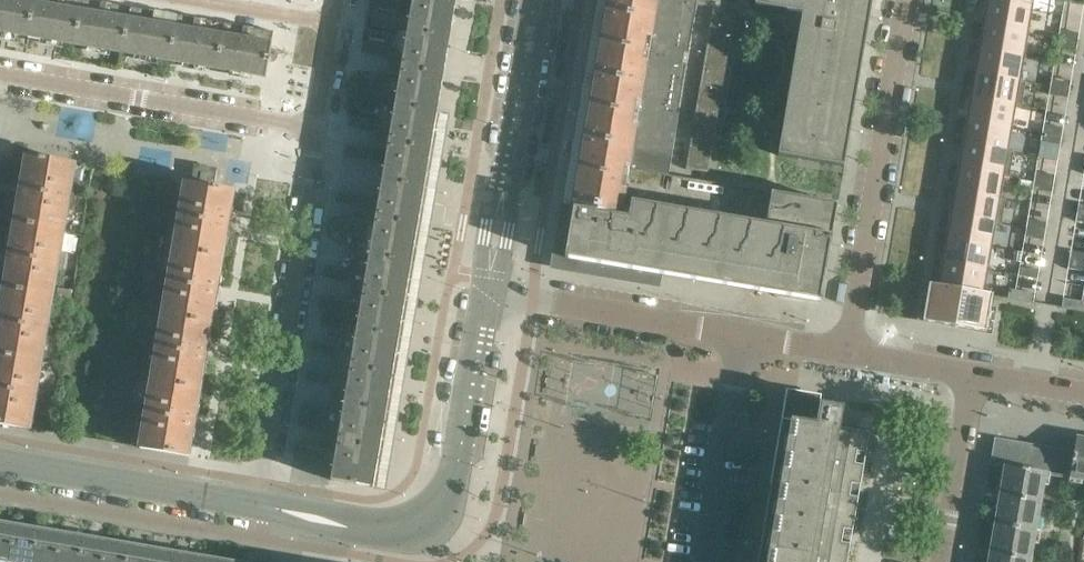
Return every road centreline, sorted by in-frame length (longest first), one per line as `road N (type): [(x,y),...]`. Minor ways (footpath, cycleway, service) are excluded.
road 1 (residential): [(263,506),(326,119)]
road 2 (residential): [(853,353),(907,0)]
road 3 (residential): [(326,119),(0,67)]
road 4 (tertiary): [(486,288),(534,0)]
road 5 (tertiary): [(405,533),(447,497),(486,288)]
road 6 (tertiary): [(263,506),(0,465)]
road 7 (residential): [(745,334),(486,288)]
road 8 (residential): [(706,561),(745,334)]
road 9 (residential): [(942,561),(976,372)]
road 10 (tertiary): [(405,533),(263,506)]
road 11 (residential): [(343,22),(207,0)]
road 12 (residential): [(976,372),(853,353)]

